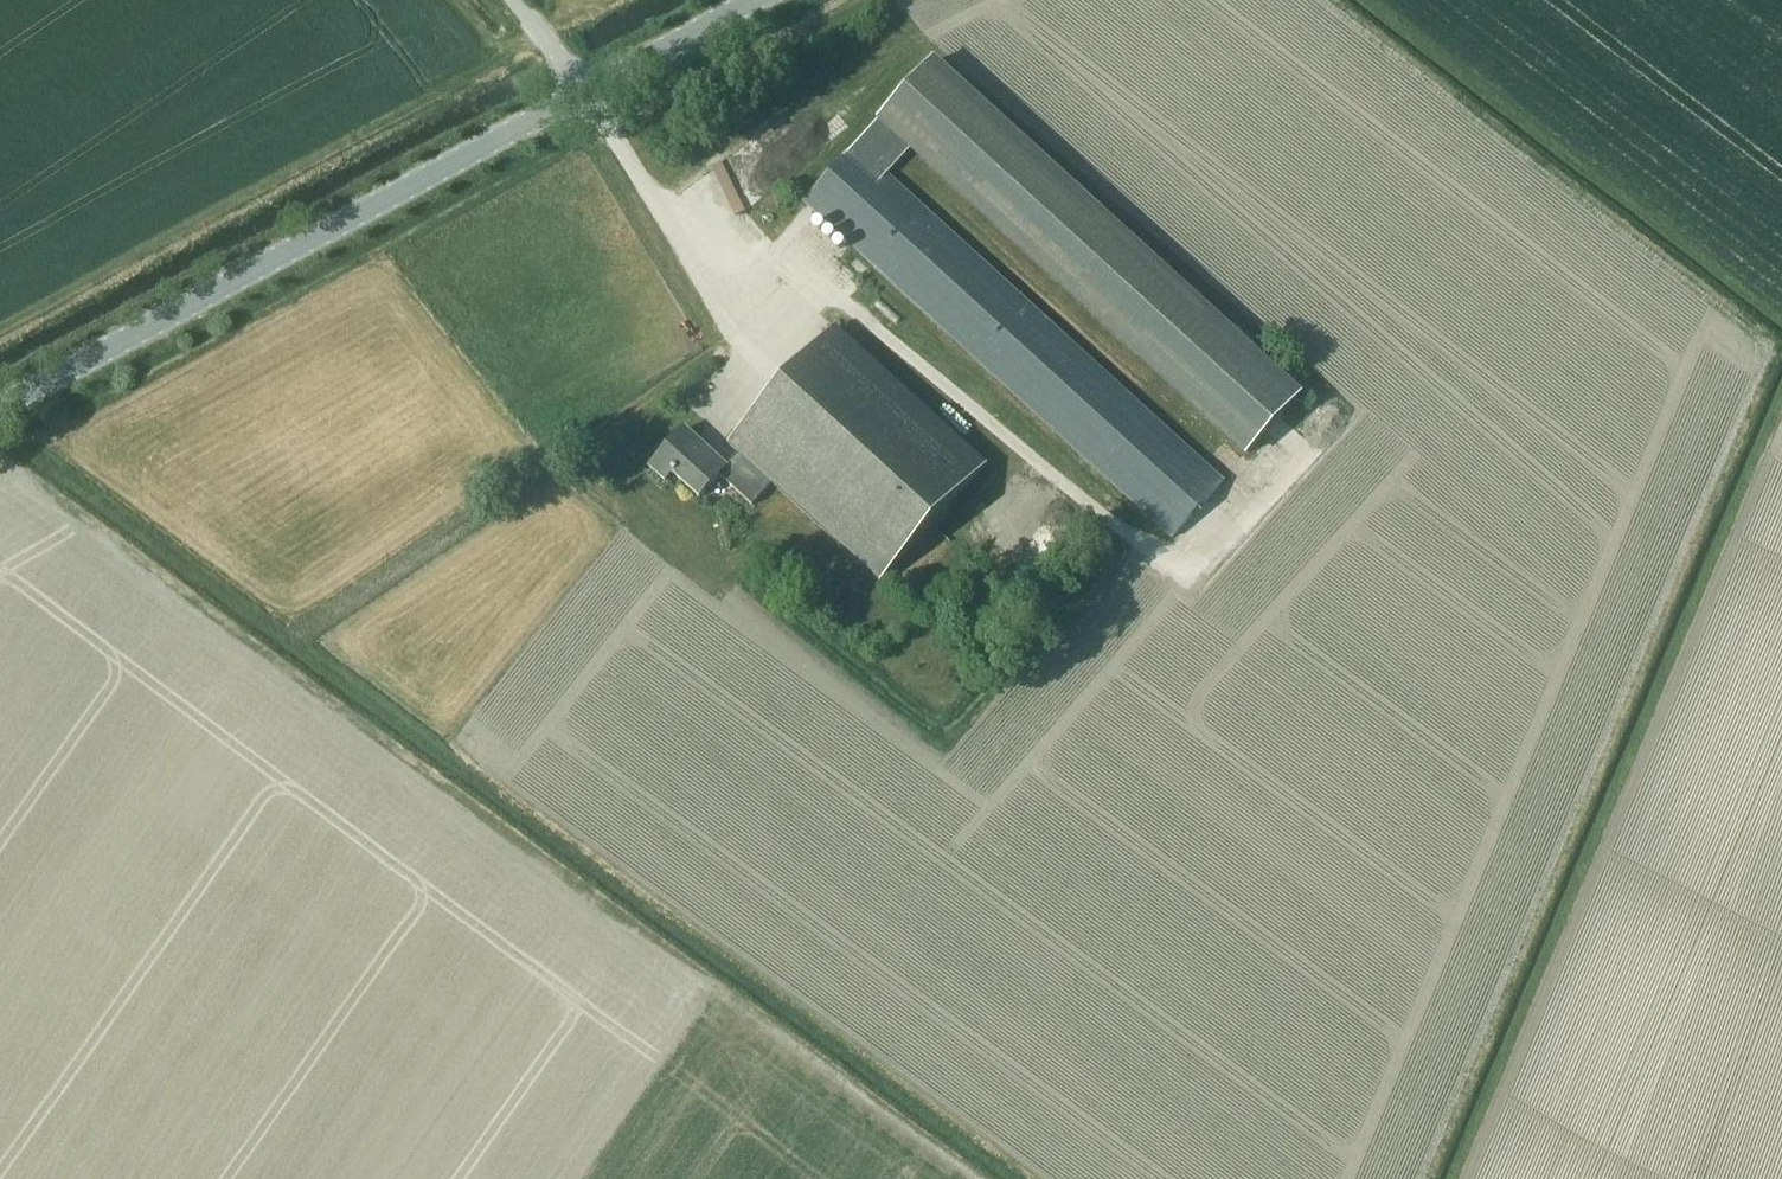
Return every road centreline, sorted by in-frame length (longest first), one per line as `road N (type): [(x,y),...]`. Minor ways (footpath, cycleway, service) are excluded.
road 1 (tertiary): [(0,401),(591,89)]
road 2 (tertiary): [(591,89),(756,0)]

